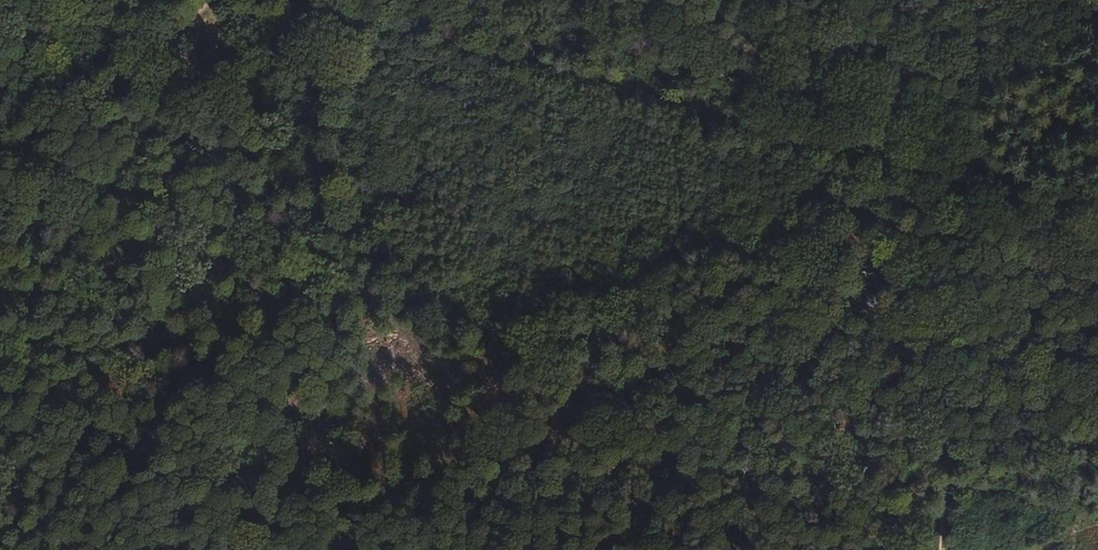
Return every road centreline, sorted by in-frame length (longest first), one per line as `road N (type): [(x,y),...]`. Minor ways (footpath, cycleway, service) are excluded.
road 1 (track): [(261,0),(969,173),(1097,214)]
road 2 (motorway): [(964,549),(713,0)]
road 3 (motorway): [(680,0),(929,549)]
road 4 (track): [(212,0),(96,104),(53,184),(0,248)]

